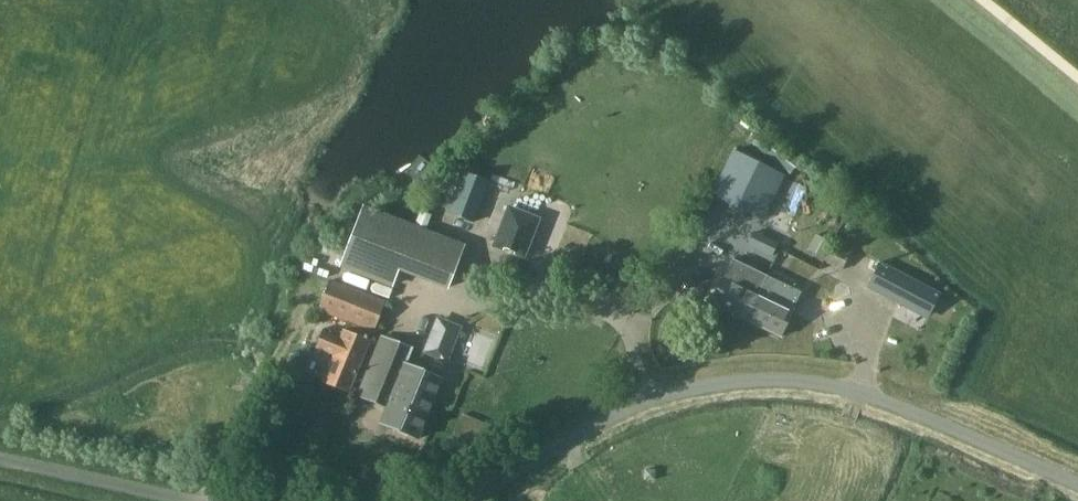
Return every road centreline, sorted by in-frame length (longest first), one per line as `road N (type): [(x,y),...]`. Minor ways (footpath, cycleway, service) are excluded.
road 1 (unclassified): [(1077,484),(884,400),(765,380),(672,392),(628,409),(456,500)]
road 2 (unclassified): [(187,500),(0,460)]

